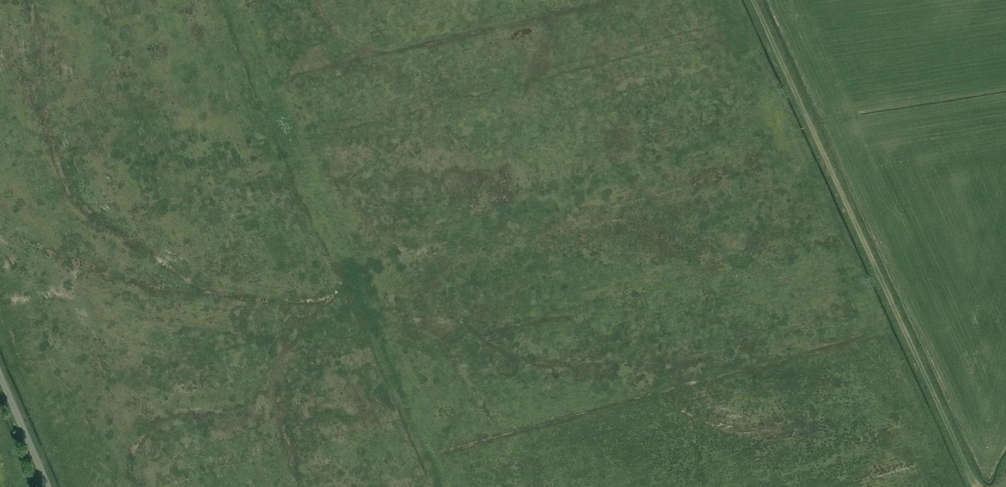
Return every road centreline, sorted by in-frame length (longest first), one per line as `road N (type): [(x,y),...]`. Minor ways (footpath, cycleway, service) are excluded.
road 1 (track): [(978,486),(753,0)]
road 2 (unclassified): [(48,486),(0,375)]

